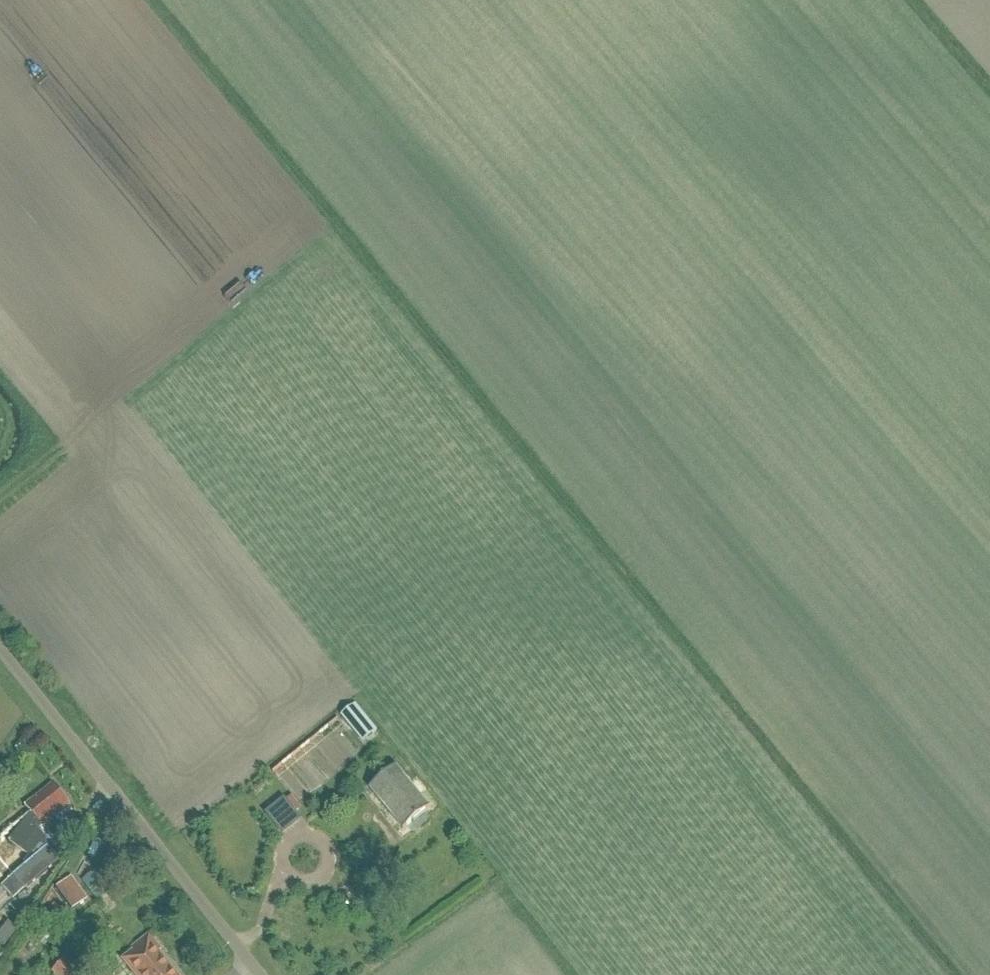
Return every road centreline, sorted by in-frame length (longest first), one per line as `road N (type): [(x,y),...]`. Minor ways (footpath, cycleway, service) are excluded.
road 1 (unclassified): [(259,974),(0,651)]

